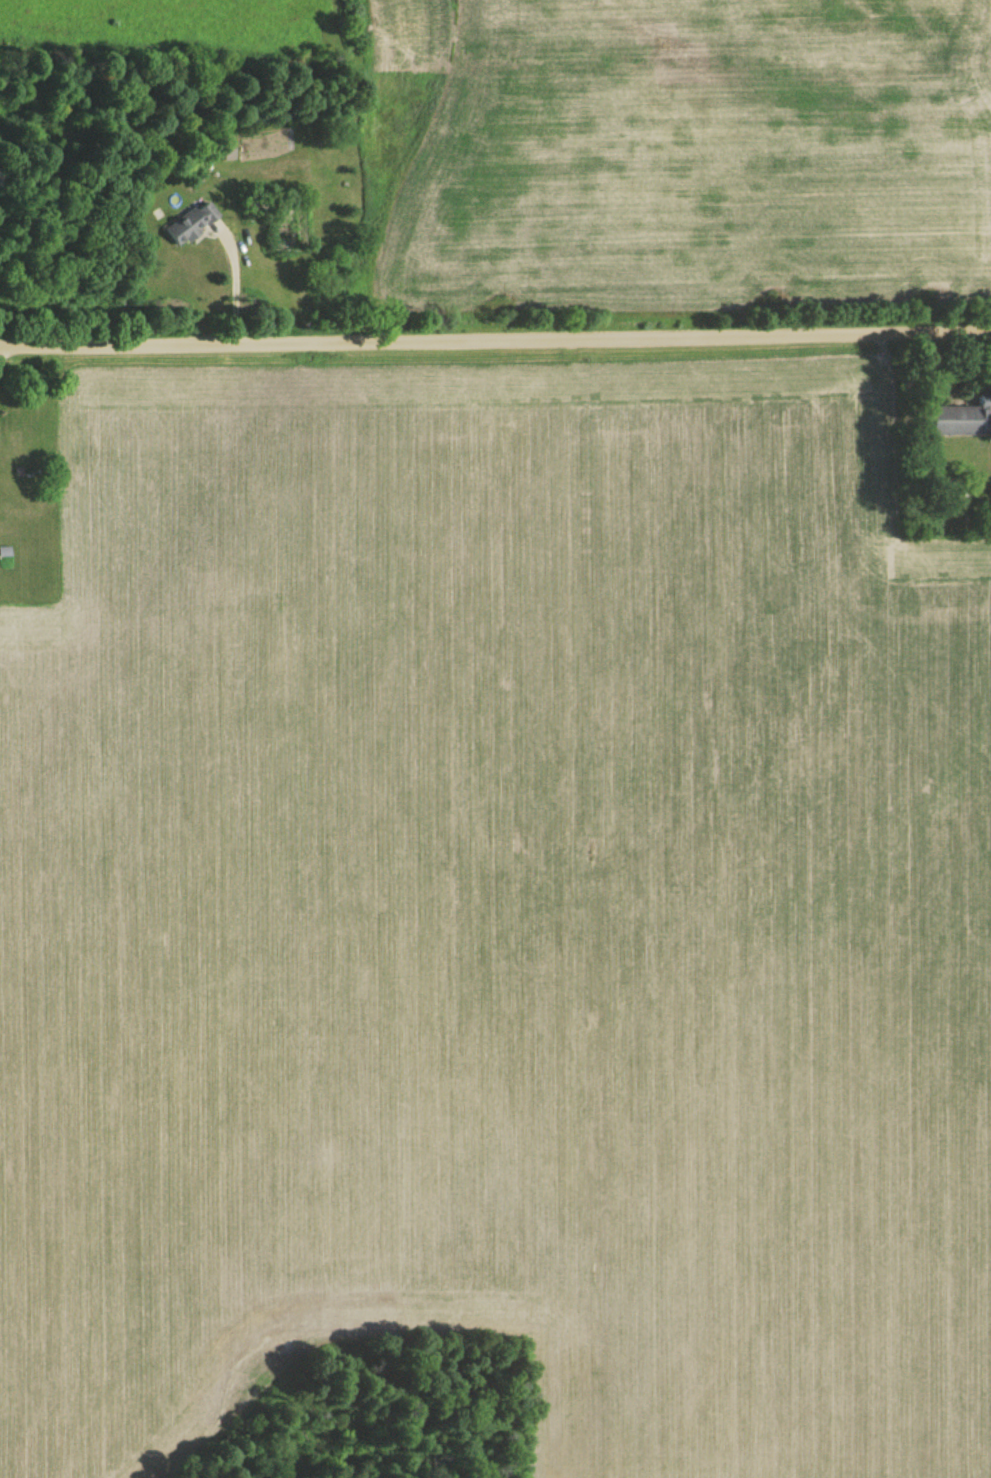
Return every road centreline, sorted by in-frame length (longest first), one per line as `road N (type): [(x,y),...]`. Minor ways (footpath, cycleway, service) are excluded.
road 1 (residential): [(0,346),(990,333)]

